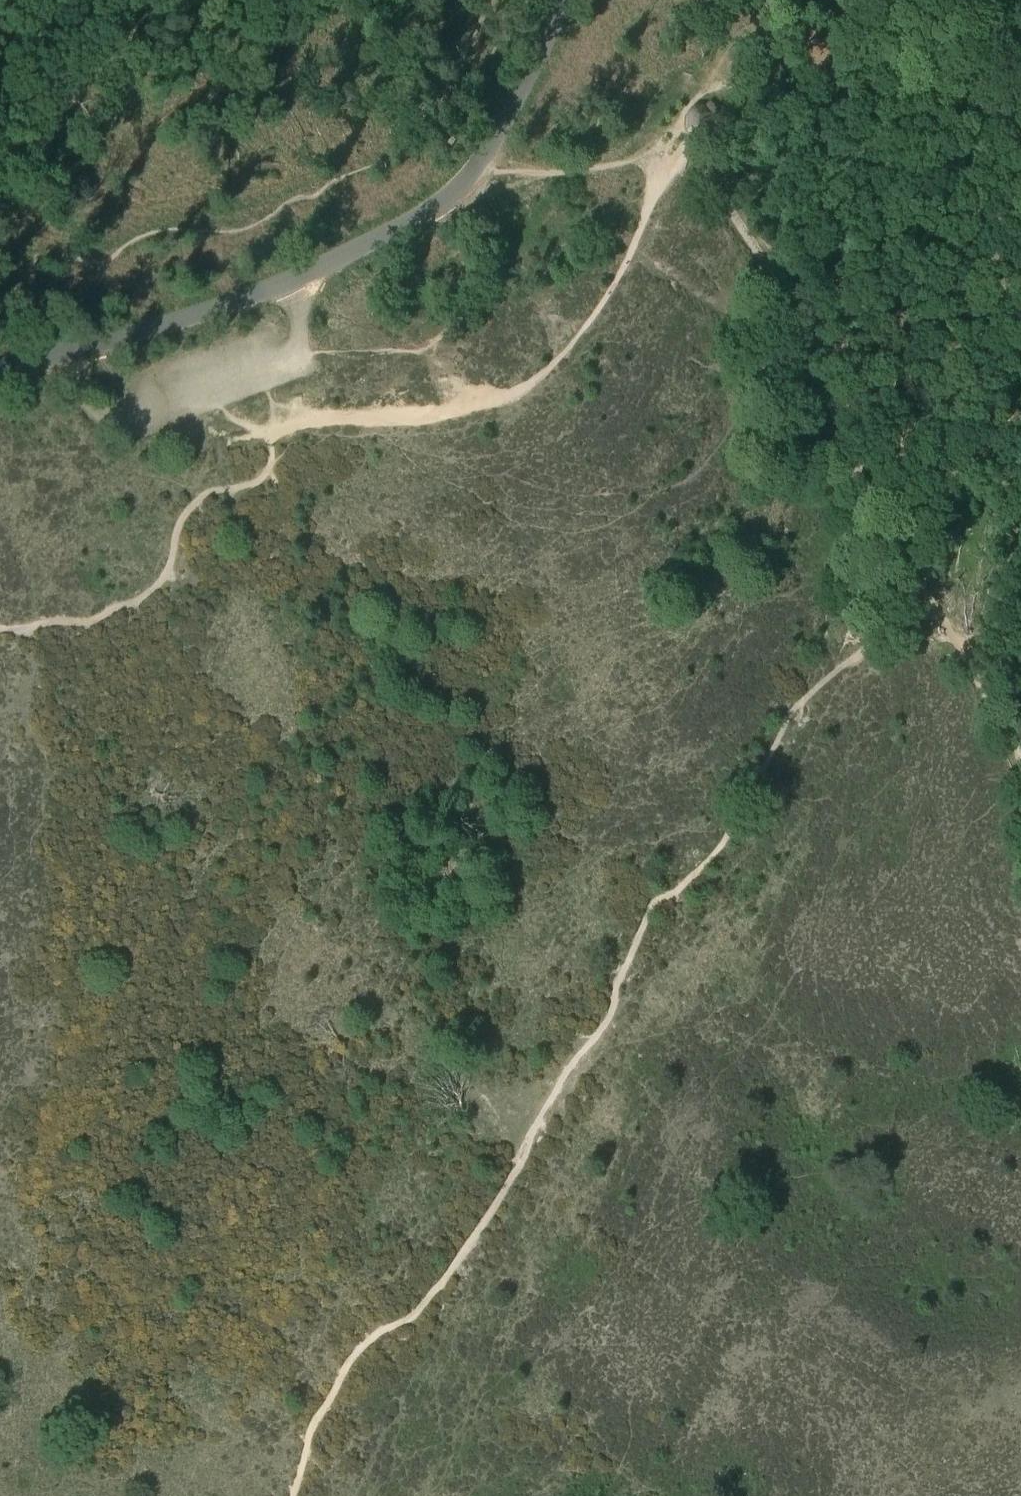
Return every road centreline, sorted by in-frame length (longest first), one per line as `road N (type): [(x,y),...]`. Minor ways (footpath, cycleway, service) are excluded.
road 1 (unclassified): [(0,370),(309,270),(416,215),(481,152),(566,0)]

